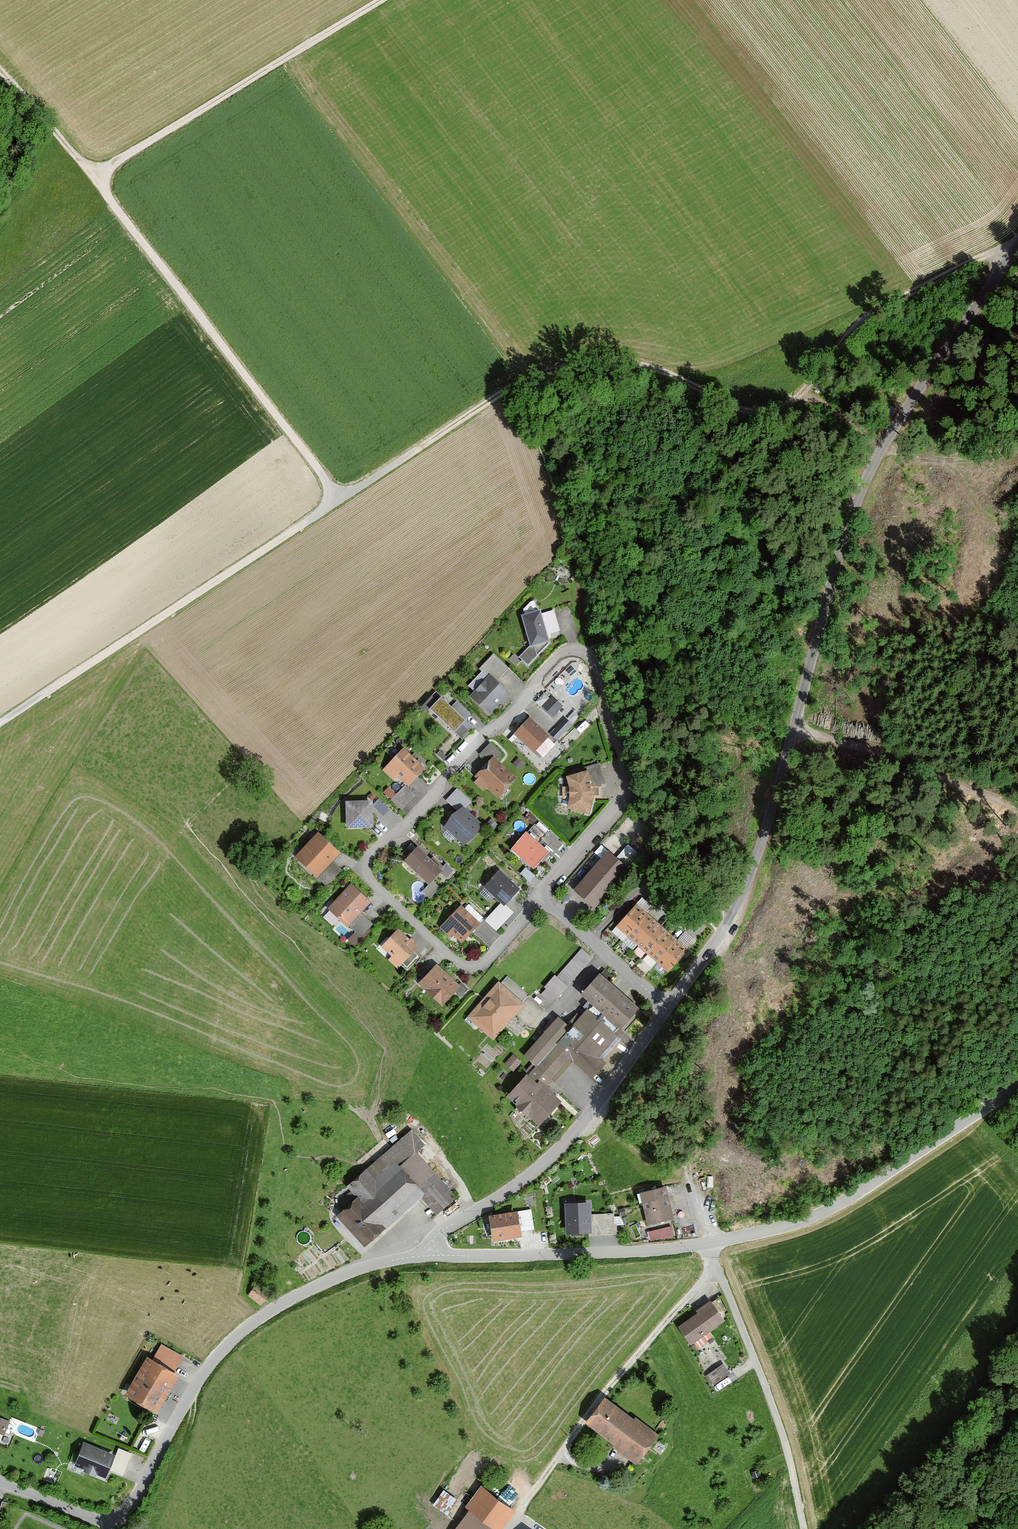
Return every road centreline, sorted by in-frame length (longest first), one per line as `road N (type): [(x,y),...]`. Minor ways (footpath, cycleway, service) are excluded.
road 1 (track): [(383,0),(93,175),(340,500),(0,723)]
road 2 (unclassified): [(667,1007),(722,932),(748,879),(865,483),(1017,244)]
road 3 (residential): [(541,896),(491,956),(462,965),(371,881),(367,866),(556,657),(575,648),(595,663),(628,781),(622,799),(548,883)]
road 4 (track): [(340,500),(518,383),(582,362),(648,366),(736,408),(778,407),(800,394),(872,312),(1017,242)]
road 5 (unclassified): [(112,1524),(140,1493),(206,1370),(252,1323),(342,1275),(427,1255)]
road 6 (unclassified): [(427,1255),(437,1234),(512,1186),(583,1124),(667,1007)]
road 7 (unclassified): [(709,1243),(819,1215),(1017,1086)]
road 8 (residential): [(520,1510),(594,1407),(716,1265)]
road 9 (unclassified): [(427,1255),(709,1243)]
road 10 (residential): [(716,1265),(787,1447),(804,1528)]
road 11 (track): [(1017,809),(899,759),(794,729)]
road 12 (residential): [(667,1007),(541,896)]
road 13 (track): [(93,175),(0,69)]

